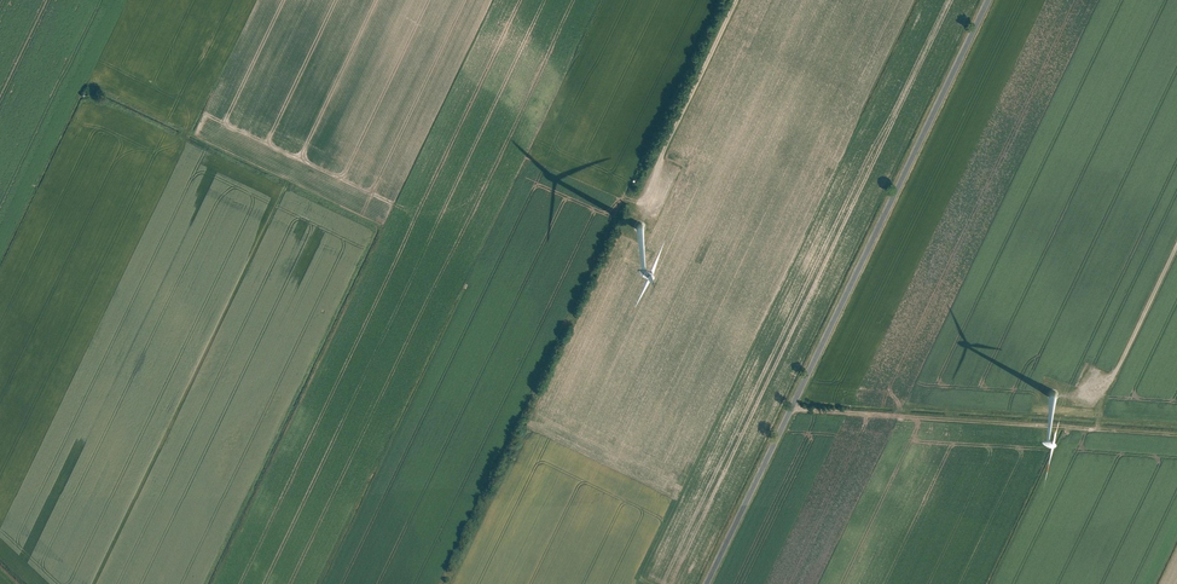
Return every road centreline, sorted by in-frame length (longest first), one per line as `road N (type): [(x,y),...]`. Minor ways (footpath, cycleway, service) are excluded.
road 1 (tertiary): [(988,0),(707,583)]
road 2 (track): [(738,0),(646,189)]
road 3 (track): [(1176,245),(1101,402)]

